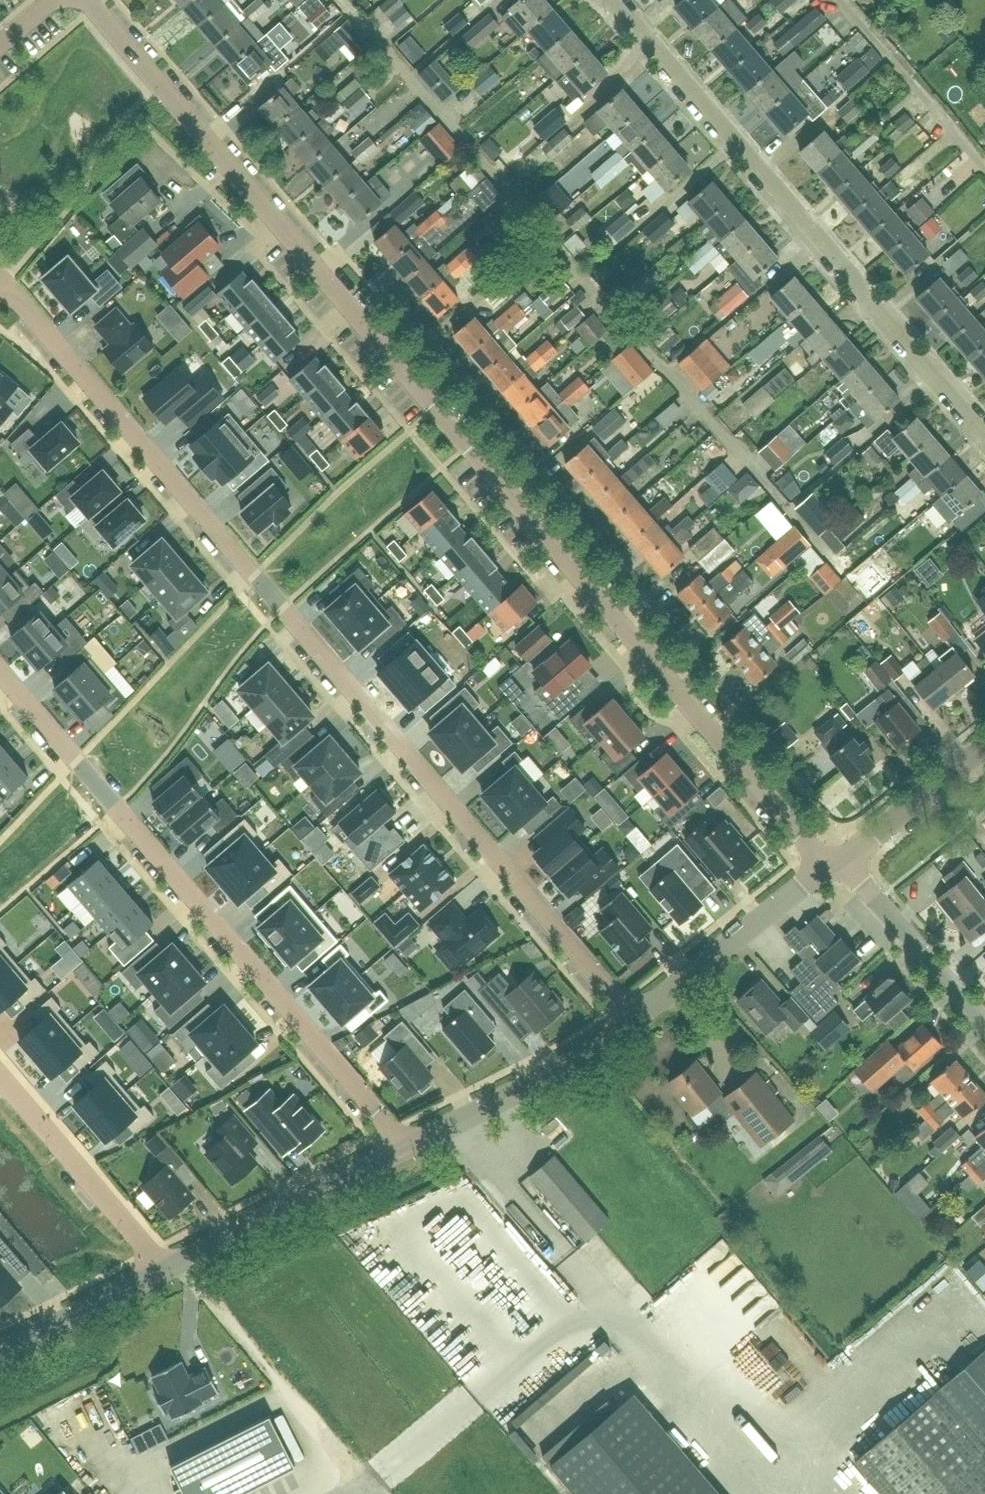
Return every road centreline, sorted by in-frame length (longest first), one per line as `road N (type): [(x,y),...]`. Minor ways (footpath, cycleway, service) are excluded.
road 1 (residential): [(838,865),(87,0)]
road 2 (residential): [(637,1023),(0,286)]
road 3 (residential): [(0,670),(405,1147)]
road 4 (residential): [(984,428),(613,0)]
road 5 (unclassified): [(183,1258),(367,1483)]
road 6 (unclassified): [(405,1147),(576,1065),(637,1023)]
road 7 (unclassified): [(637,1023),(838,865)]
road 8 (unclassified): [(183,1258),(405,1147)]
road 9 (residential): [(159,1269),(0,1081)]
road 10 (residential): [(984,1027),(838,865)]
road 11 (residential): [(984,158),(842,0)]
road 12 (unclassified): [(838,865),(984,749)]
road 13 (unclassified): [(0,1353),(159,1269)]

